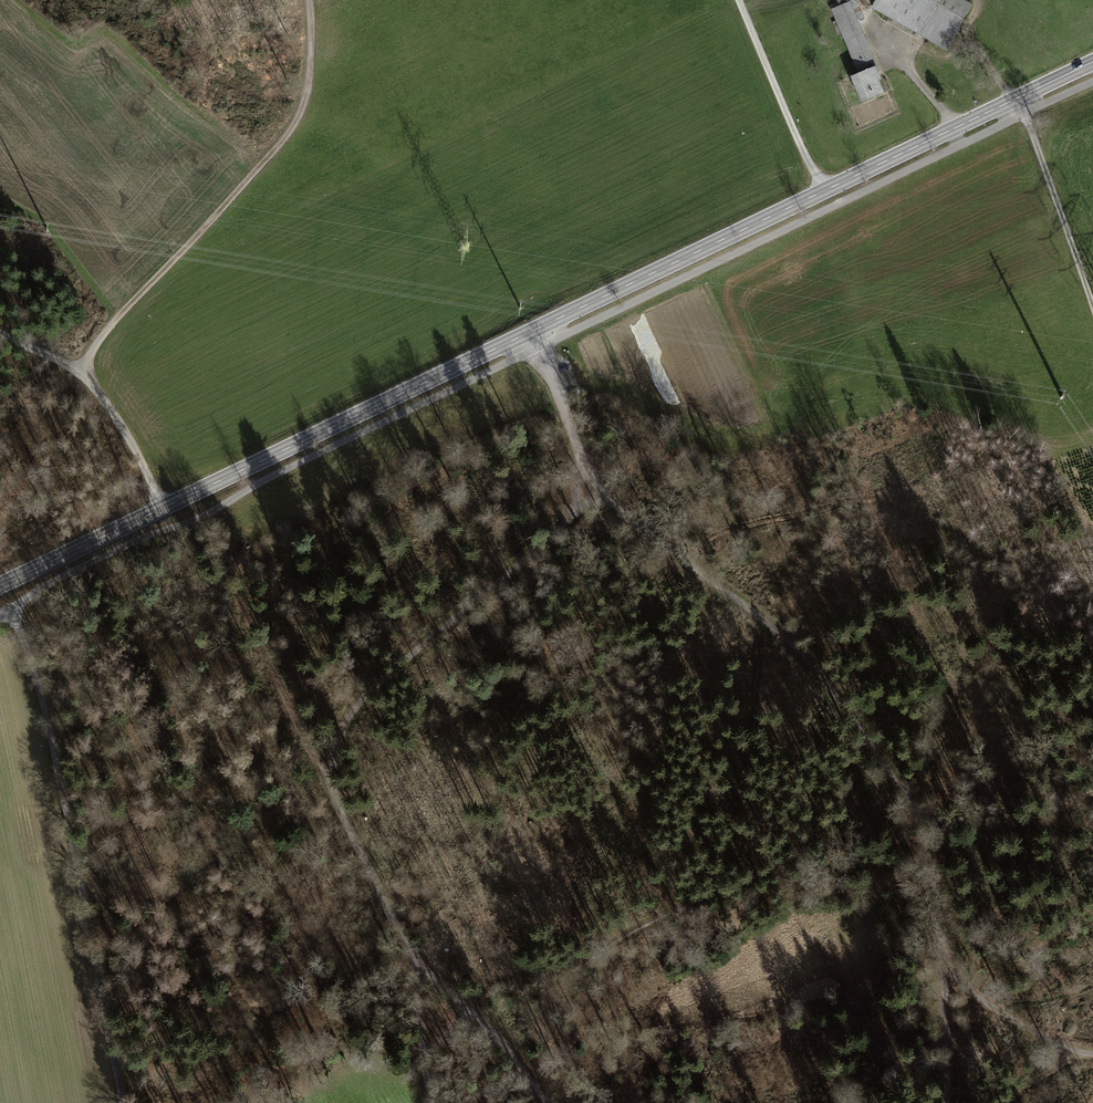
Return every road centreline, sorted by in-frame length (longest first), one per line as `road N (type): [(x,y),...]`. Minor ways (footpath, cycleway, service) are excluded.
road 1 (secondary): [(1092,62),(0,586)]
road 2 (track): [(953,1102),(954,994),(911,815),(803,658),(598,494),(562,401)]
road 3 (track): [(598,494),(352,706),(319,765),(414,964),(438,1102)]
road 4 (track): [(465,997),(588,954),(911,815),(986,822),(1092,792)]
road 5 (track): [(7,608),(23,633),(55,754),(125,1102)]
road 6 (track): [(311,0),(317,55),(304,106),(278,148),(97,341),(88,376)]
road 7 (track): [(1092,295),(1017,98)]
road 8 (track): [(740,0),(825,190)]
road 9 (track): [(874,22),(949,117),(960,146)]
road 10 (track): [(88,376),(165,507)]
road 11 (track): [(547,1102),(465,997)]

